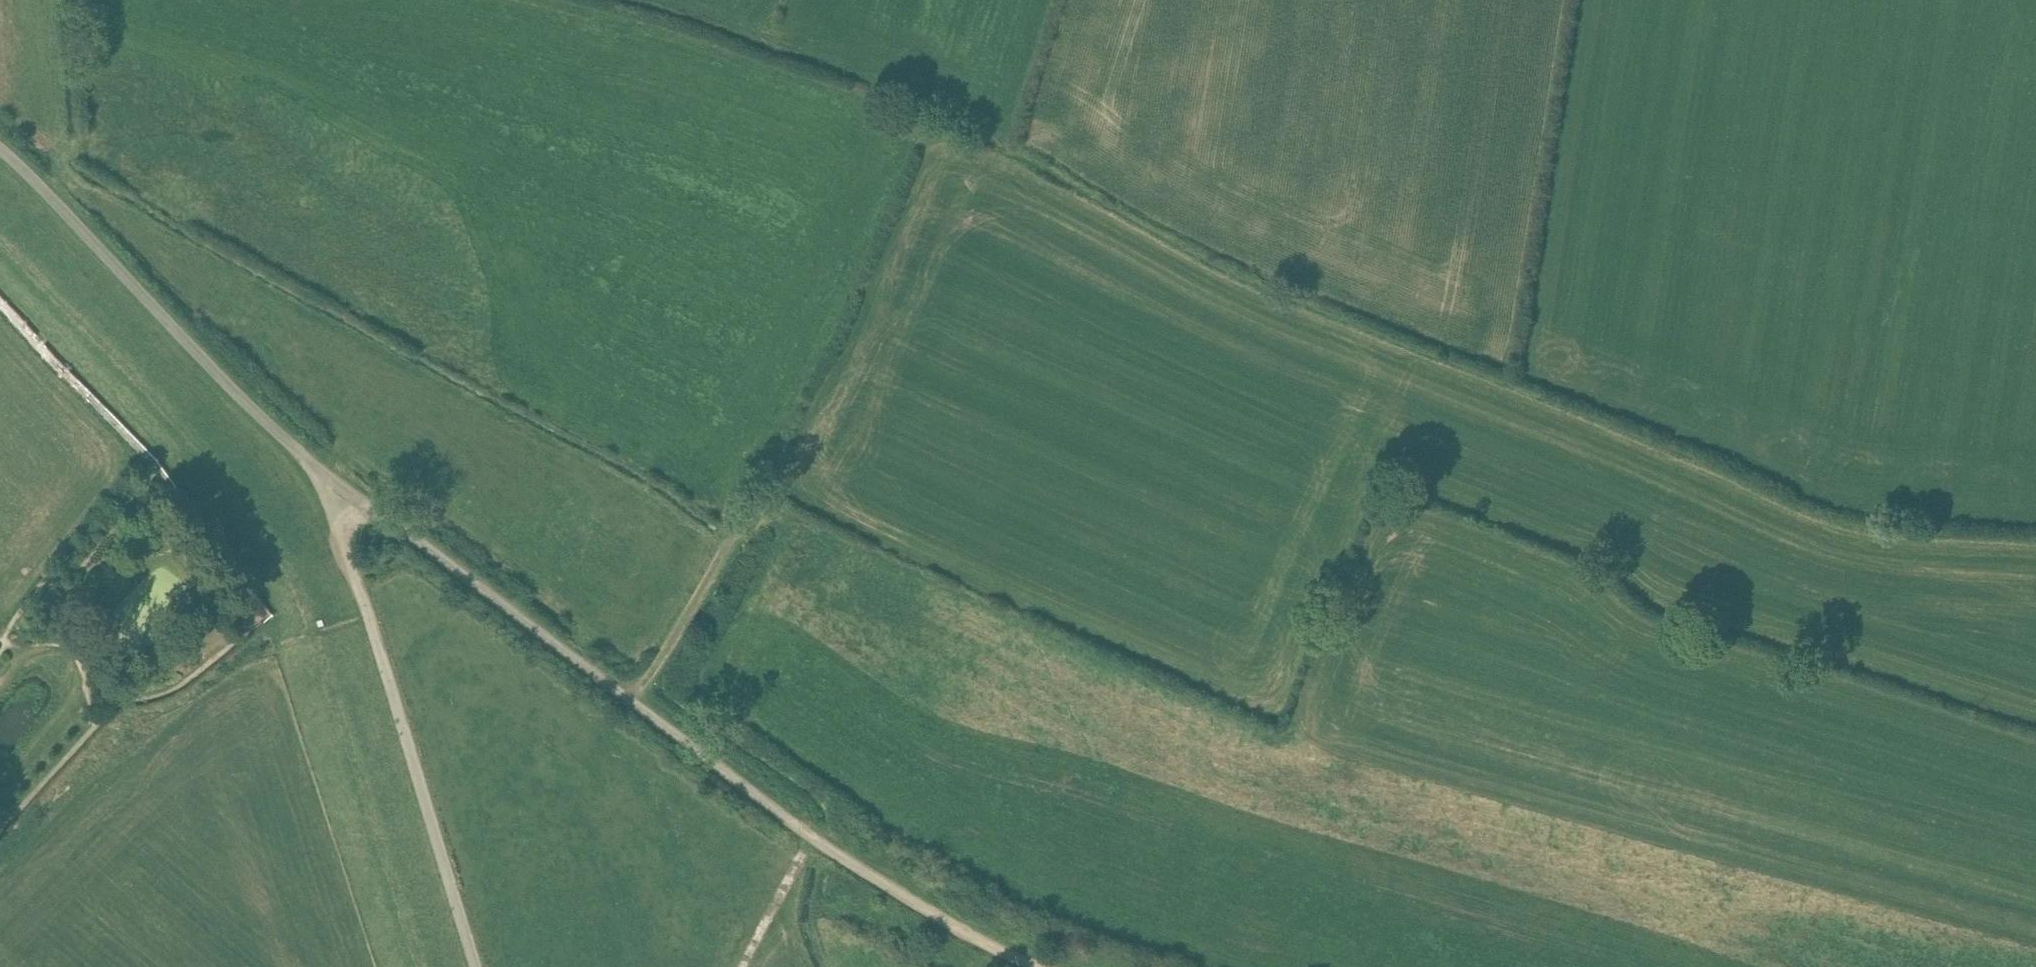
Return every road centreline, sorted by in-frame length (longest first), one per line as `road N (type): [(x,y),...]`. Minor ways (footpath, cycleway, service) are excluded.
road 1 (track): [(419,966),(282,553),(146,386),(0,236)]
road 2 (unclassified): [(925,908),(826,847),(332,478)]
road 3 (unclassified): [(477,966),(347,553),(332,478)]
road 4 (unclassified): [(332,478),(238,395),(0,148)]
road 5 (track): [(811,837),(743,966)]
road 6 (track): [(1042,966),(925,908)]

